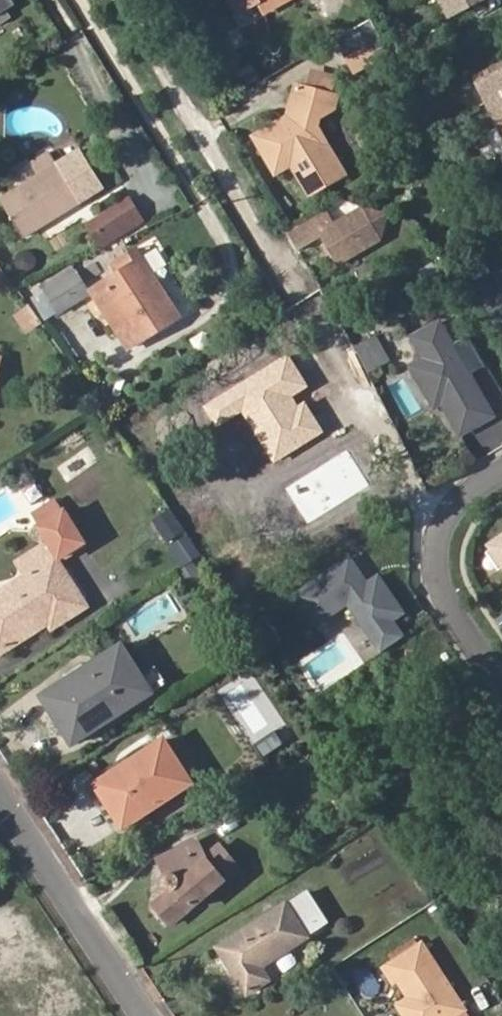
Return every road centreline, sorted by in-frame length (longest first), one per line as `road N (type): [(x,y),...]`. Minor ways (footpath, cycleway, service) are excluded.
road 1 (residential): [(0,799),(140,1015)]
road 2 (residential): [(501,680),(458,614),(440,557),(454,512),(501,474)]

